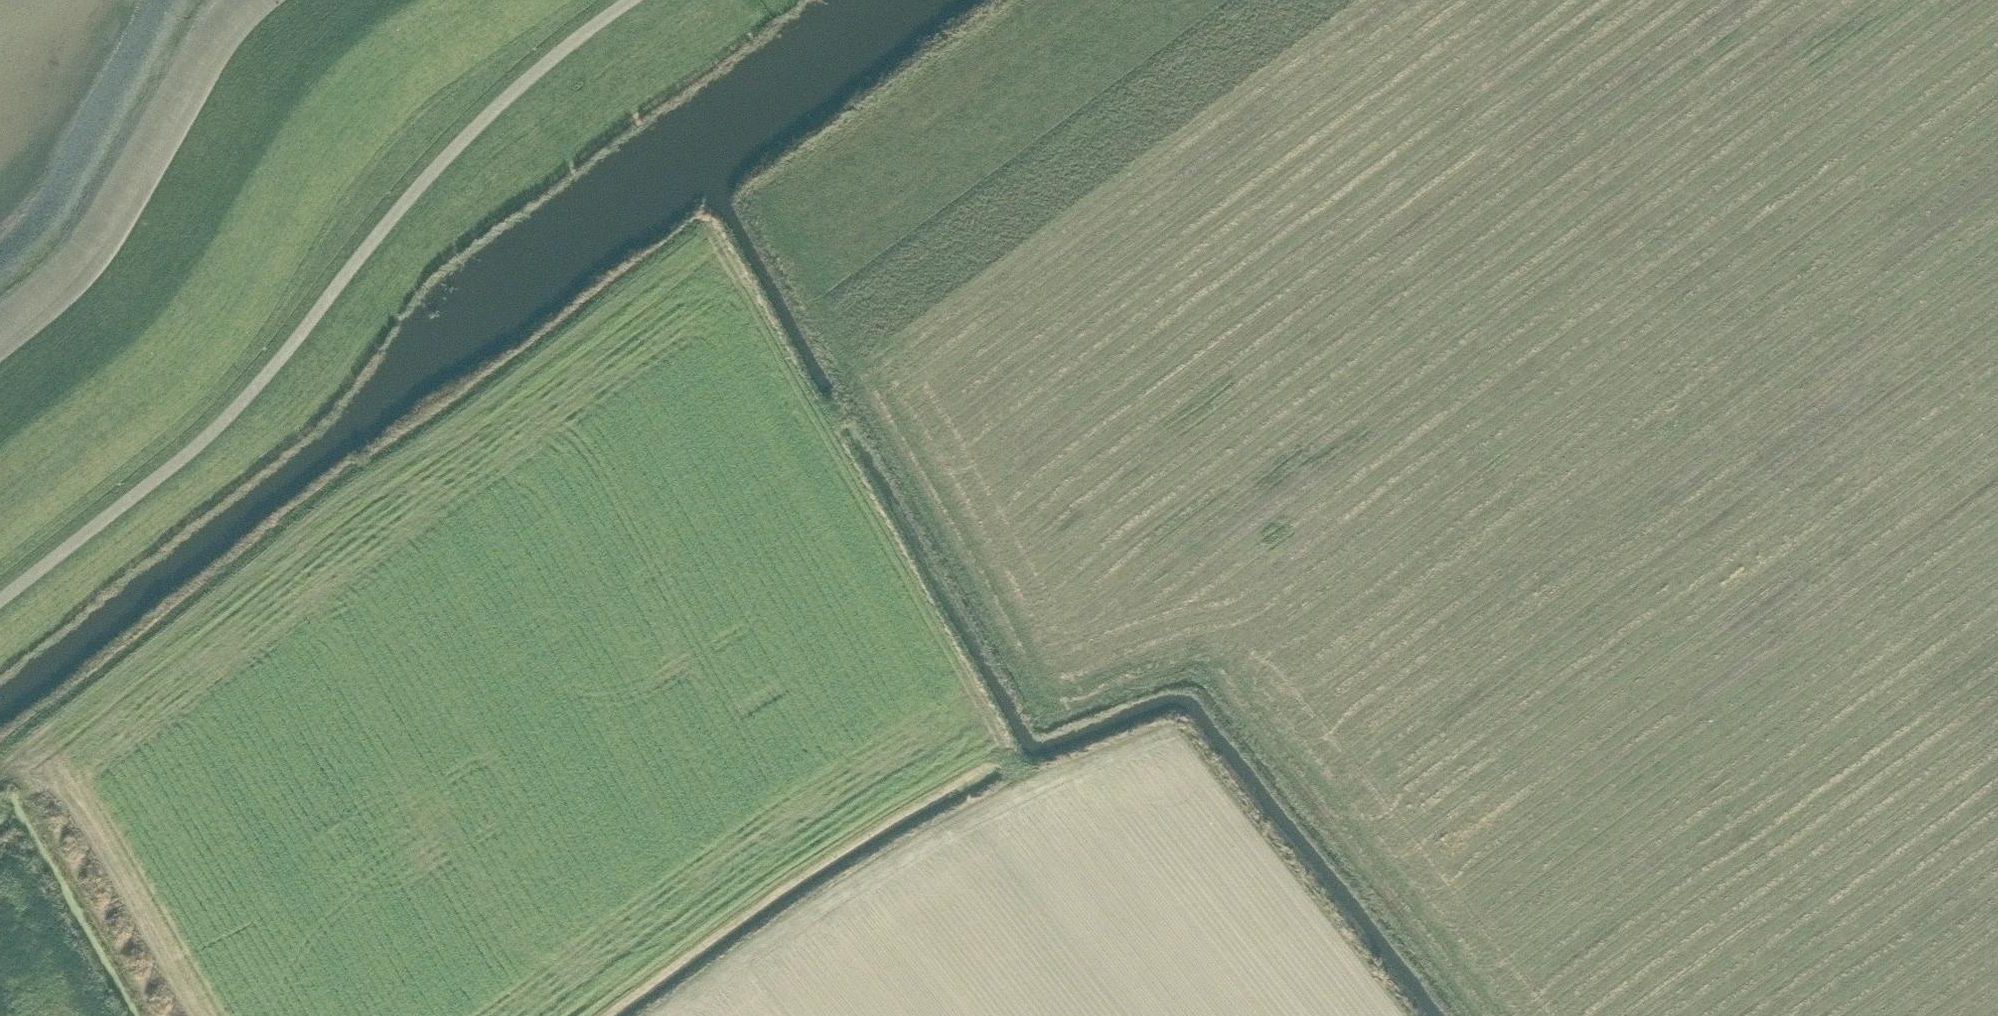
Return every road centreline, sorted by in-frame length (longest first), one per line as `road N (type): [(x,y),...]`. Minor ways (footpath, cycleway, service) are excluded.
road 1 (unclassified): [(0,600),(194,447),(491,109),(631,0)]

